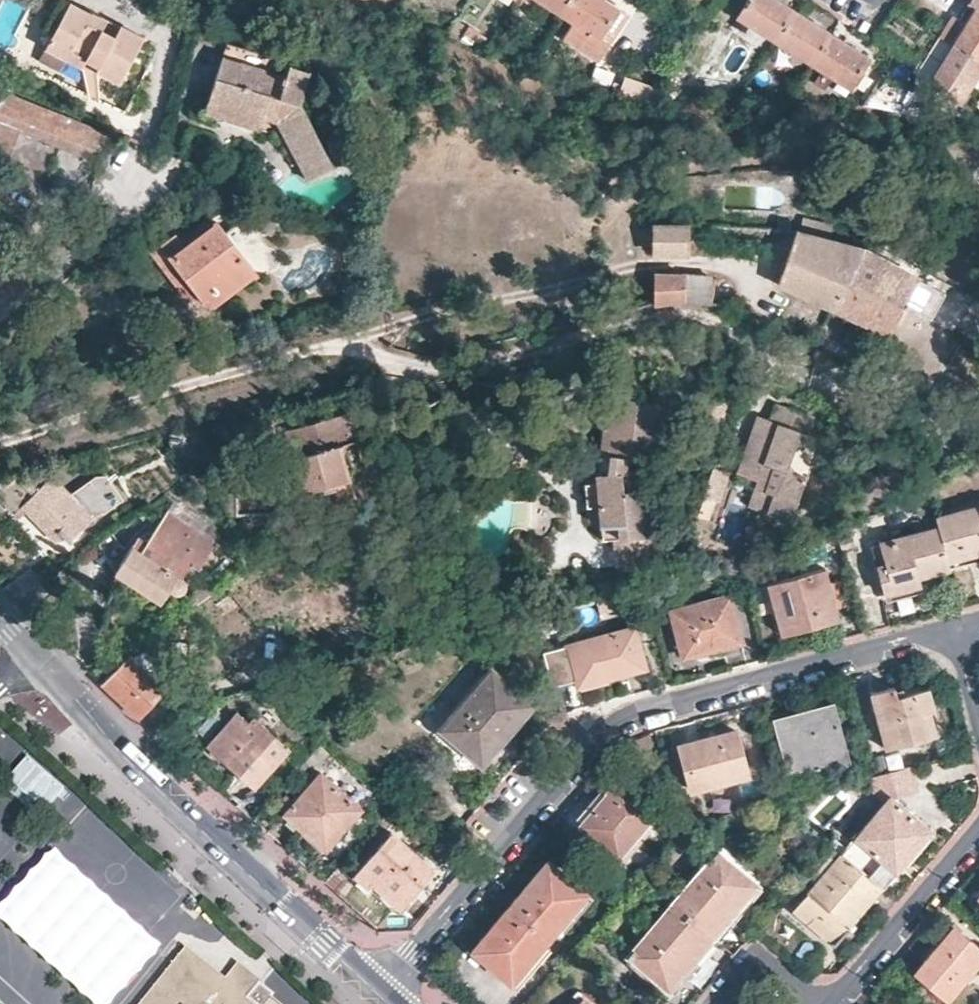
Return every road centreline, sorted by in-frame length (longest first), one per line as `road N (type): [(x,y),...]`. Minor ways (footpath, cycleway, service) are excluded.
road 1 (track): [(0,428),(656,260),(762,268)]
road 2 (residential): [(385,995),(605,729),(674,700),(957,625)]
road 3 (tertiary): [(385,995),(35,658)]
road 4 (residential): [(978,828),(828,1003)]
road 5 (residential): [(825,1003),(757,959),(718,1003)]

